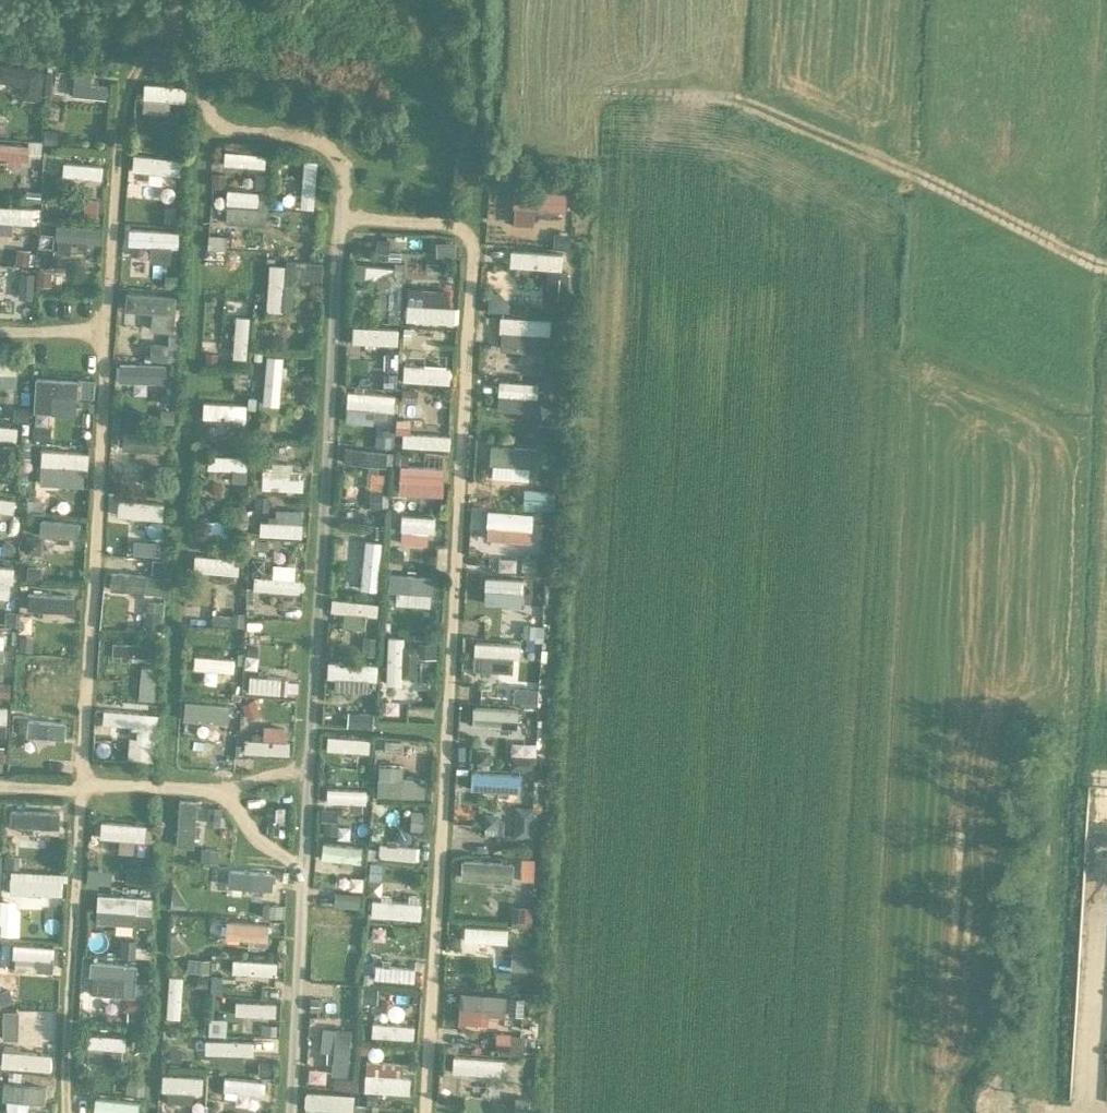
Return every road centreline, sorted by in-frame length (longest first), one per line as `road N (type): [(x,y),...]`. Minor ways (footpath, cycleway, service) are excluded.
road 1 (track): [(591,96),(738,103),(790,119),(1106,267)]
road 2 (track): [(591,96),(535,87),(518,63),(522,0)]

